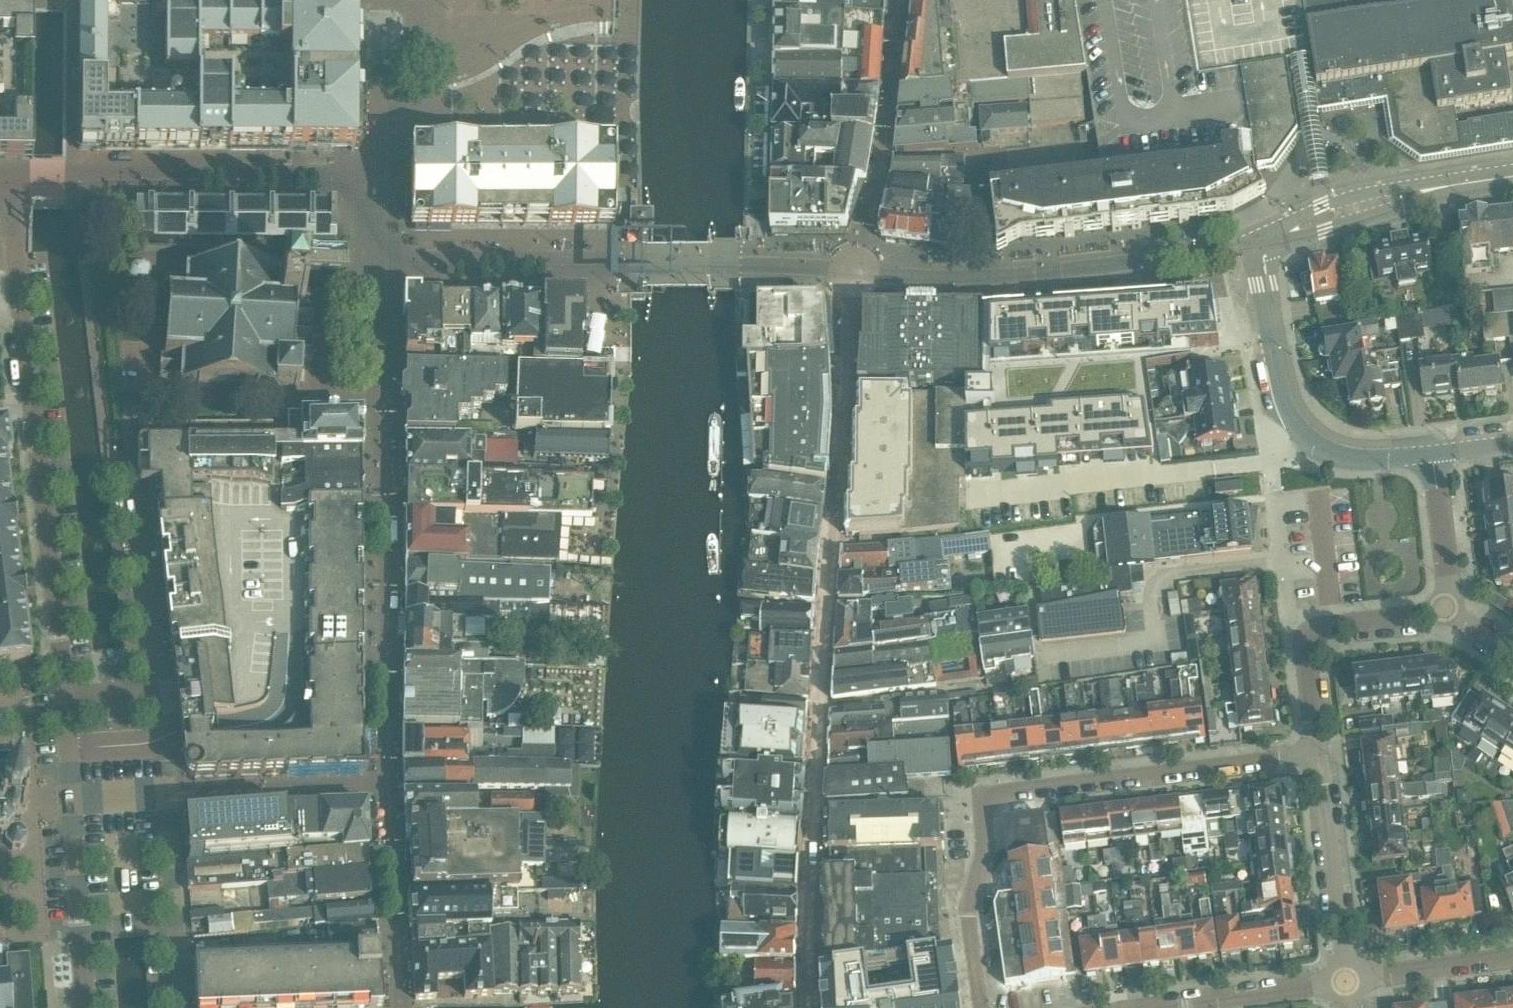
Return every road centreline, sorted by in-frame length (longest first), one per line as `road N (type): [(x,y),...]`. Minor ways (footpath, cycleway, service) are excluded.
road 1 (unclassified): [(84,1007),(62,658),(10,222)]
road 2 (tertiary): [(1512,178),(1324,218),(1252,251),(1280,396),(1305,440),(1337,459),(1431,453)]
road 3 (residential): [(980,1007),(971,921),(989,800),(1318,755)]
road 4 (residential): [(1318,755),(1305,640),(1313,629),(1448,612)]
road 5 (residential): [(1346,983),(1318,755)]
road 6 (residential): [(1346,983),(1512,955)]
road 7 (residential): [(1180,1007),(1346,983)]
road 8 (residential): [(1448,612),(1431,453)]

